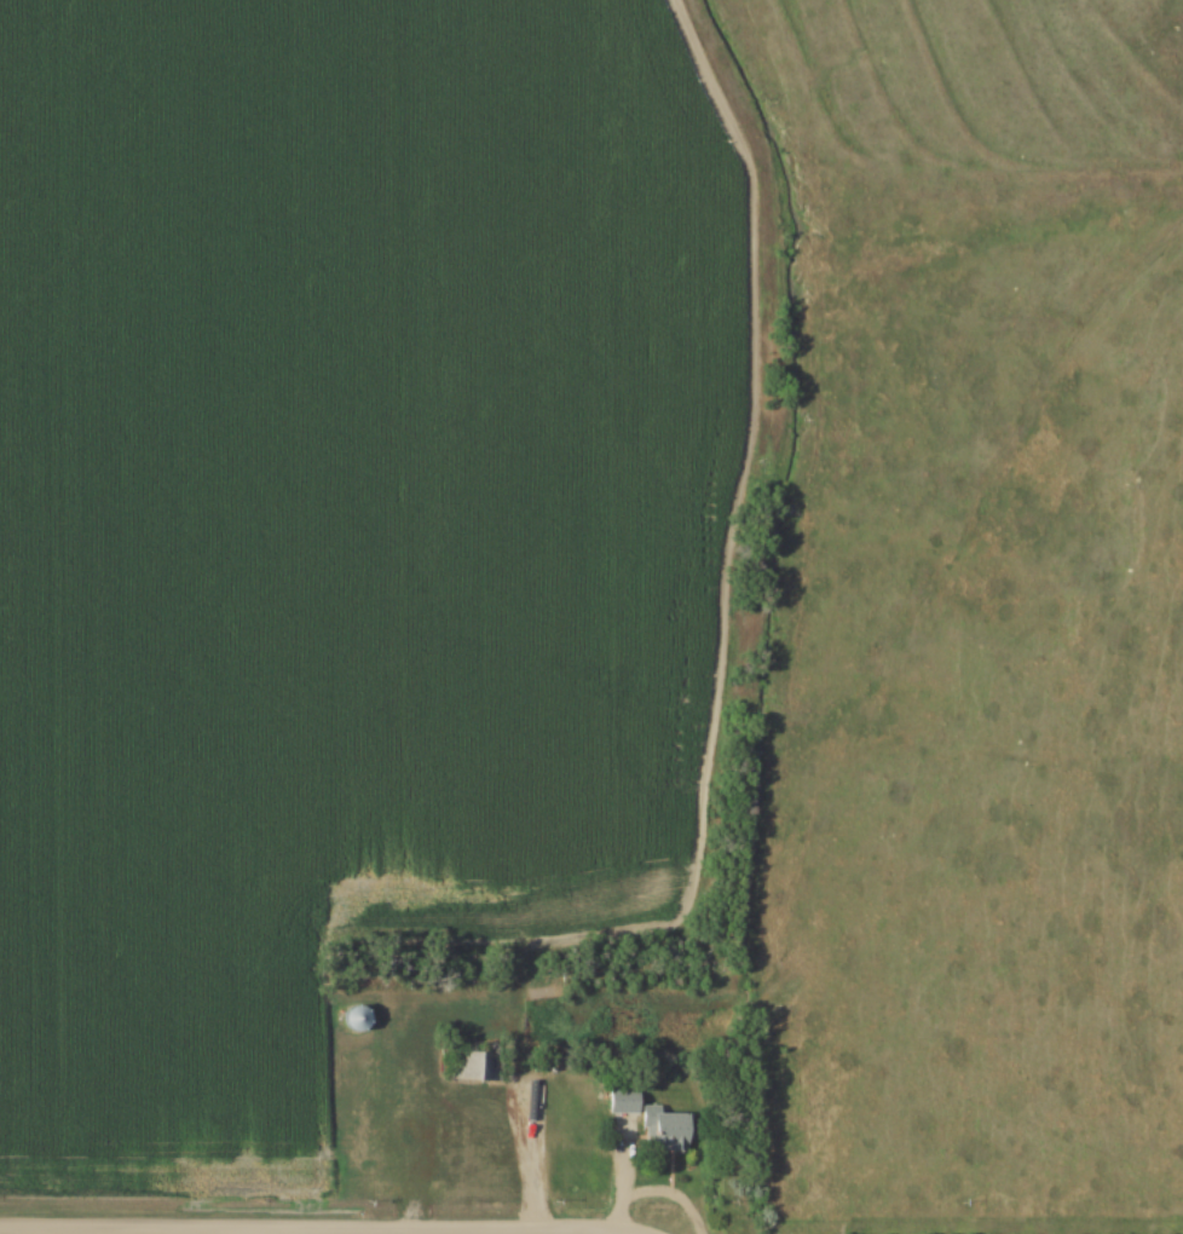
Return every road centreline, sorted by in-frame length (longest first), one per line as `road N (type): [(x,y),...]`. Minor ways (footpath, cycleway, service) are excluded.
road 1 (residential): [(629,1233),(0,1230)]

